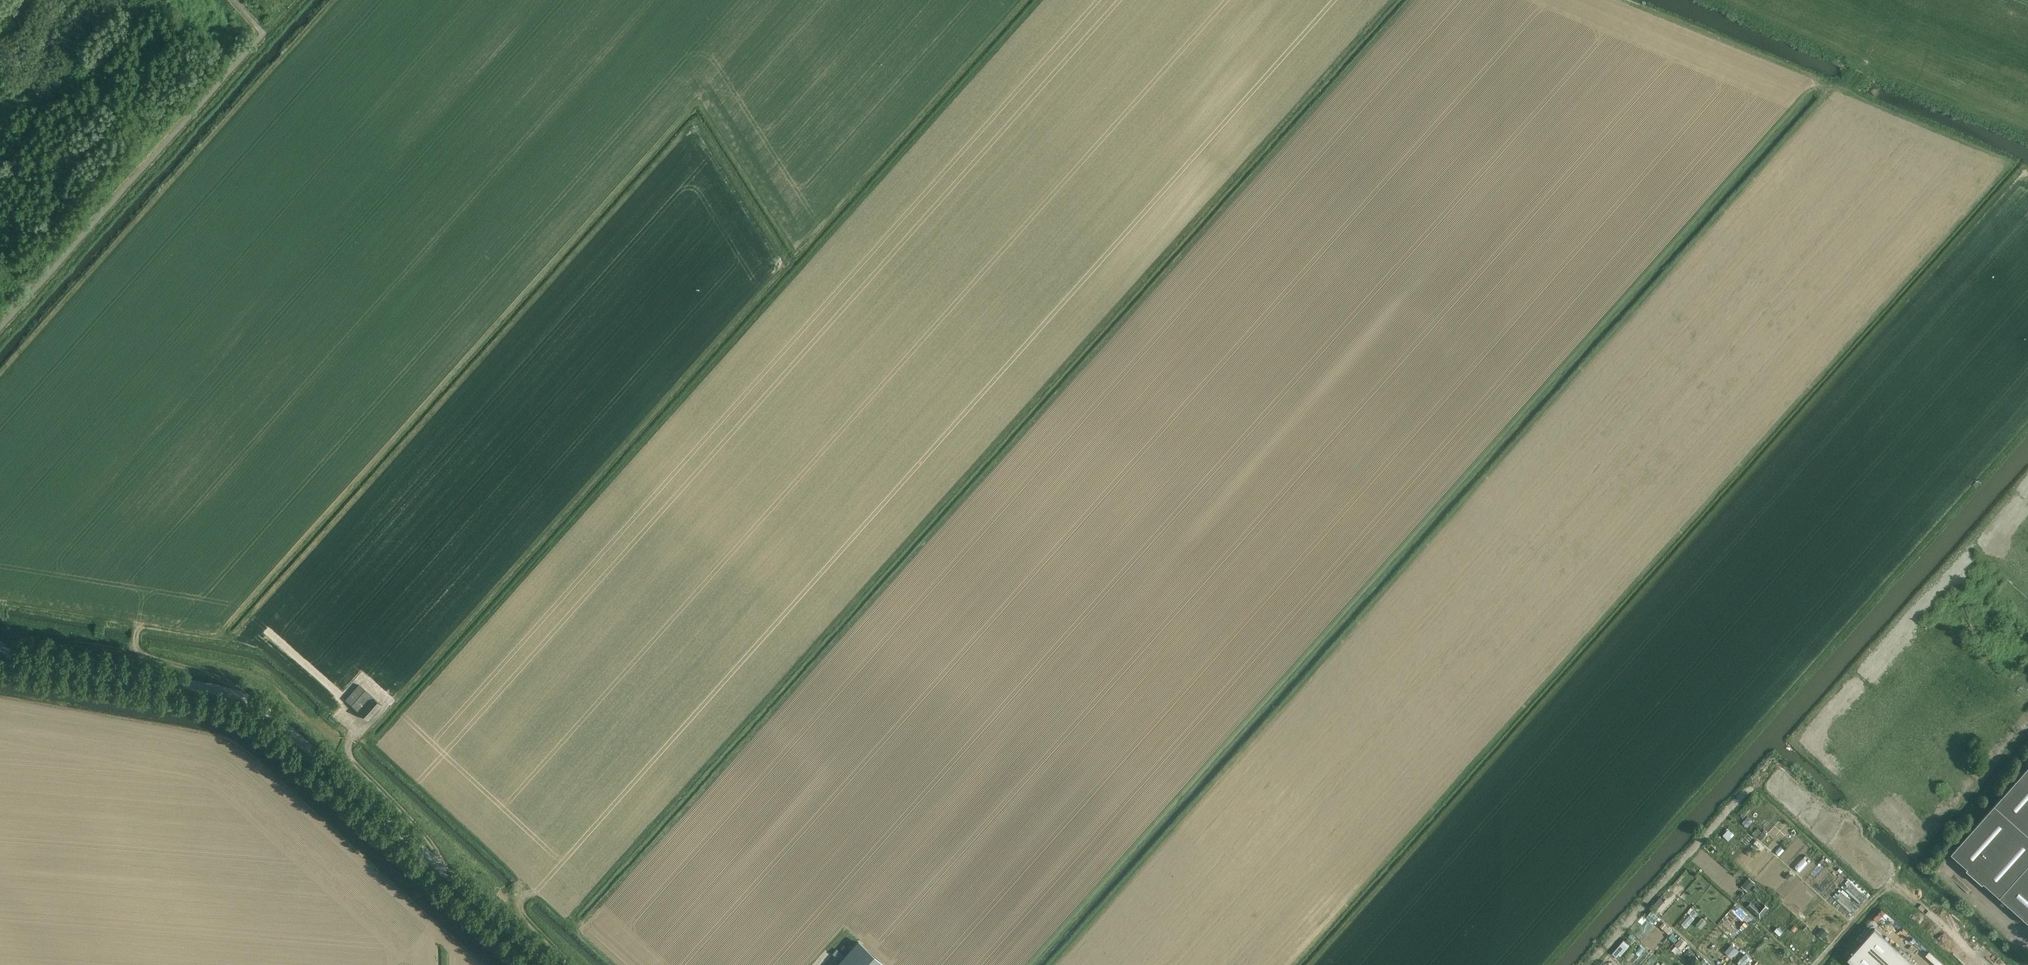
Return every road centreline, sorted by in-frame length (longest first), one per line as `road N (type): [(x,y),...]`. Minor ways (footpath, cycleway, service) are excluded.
road 1 (tertiary): [(550,964),(256,702),(0,648)]
road 2 (track): [(231,691),(111,643),(0,647)]

